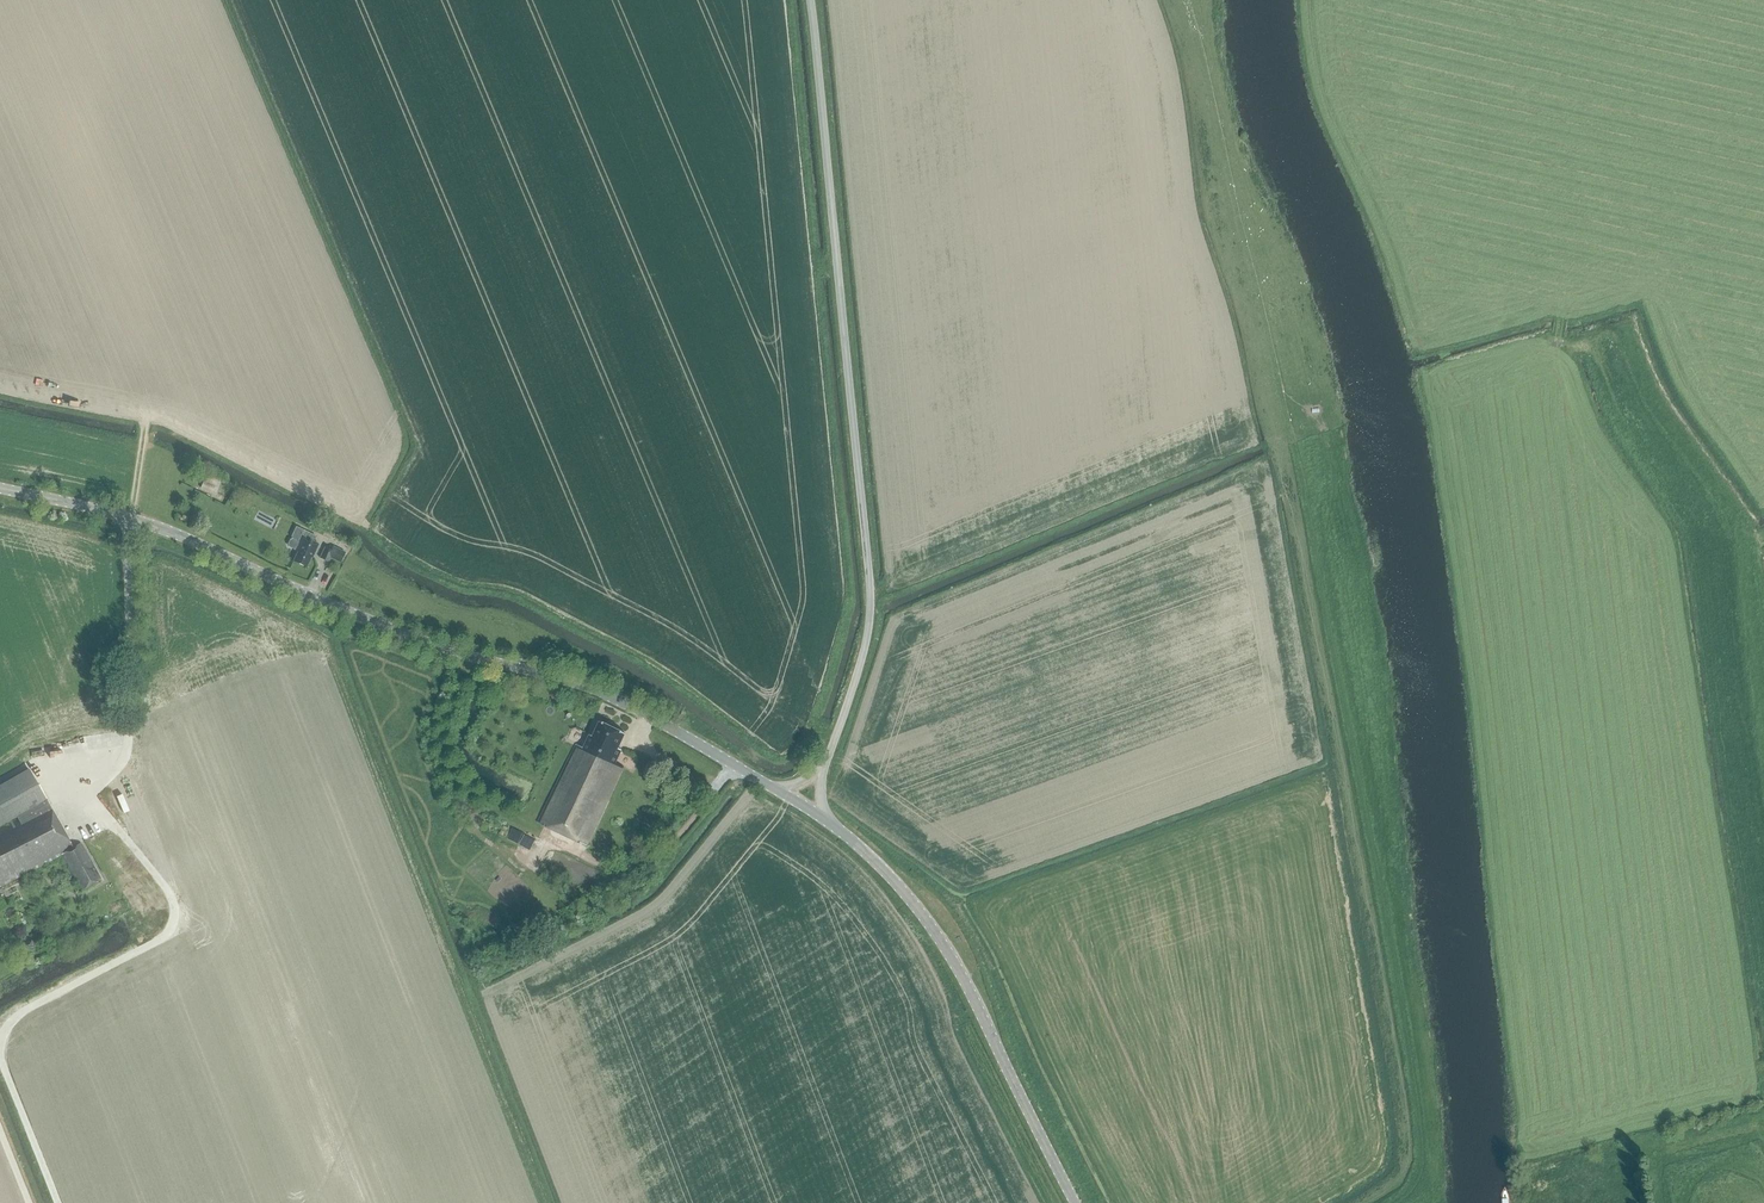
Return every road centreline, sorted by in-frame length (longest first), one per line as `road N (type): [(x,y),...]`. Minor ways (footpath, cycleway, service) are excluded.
road 1 (tertiary): [(778,791),(590,686),(398,633),(132,517),(0,488)]
road 2 (unclassified): [(821,771),(863,653),(870,581),(809,0)]
road 3 (tertiary): [(1076,1202),(956,965),(875,861),(824,819)]

